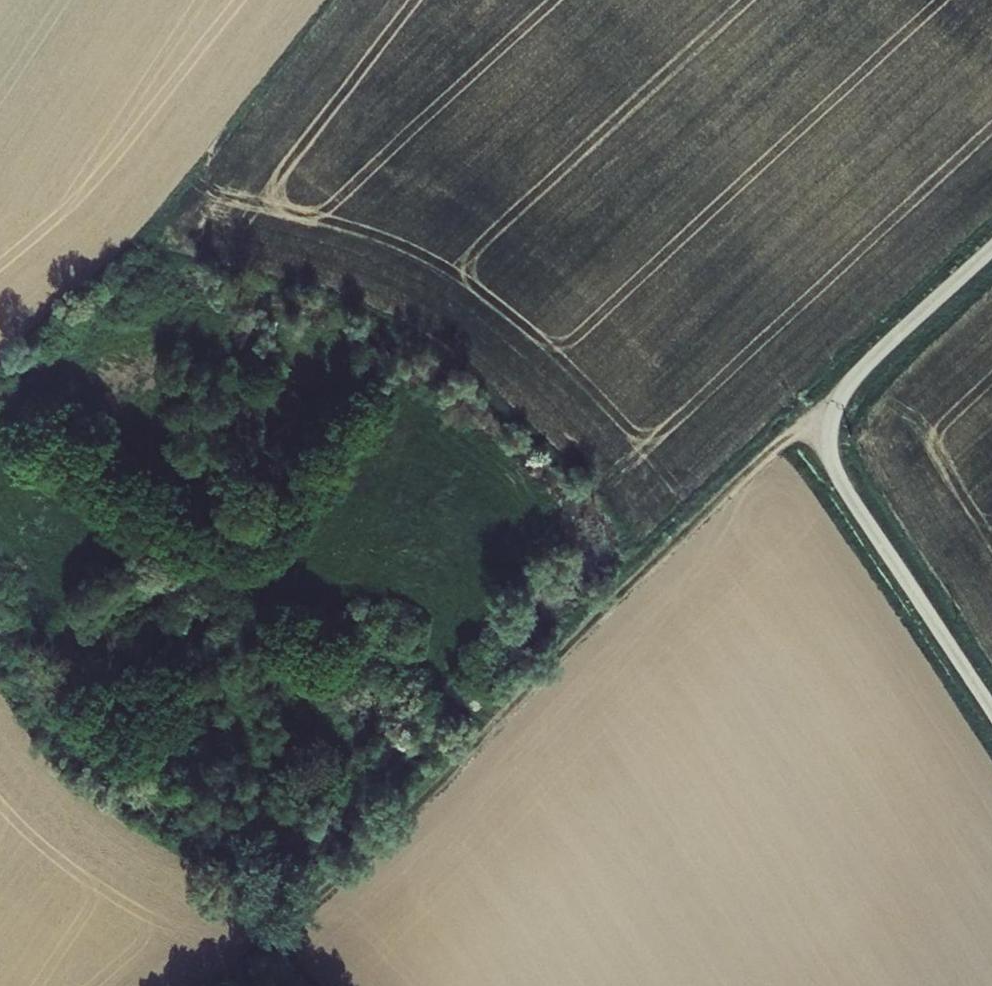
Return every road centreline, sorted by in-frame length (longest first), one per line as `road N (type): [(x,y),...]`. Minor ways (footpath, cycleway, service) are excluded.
road 1 (unclassified): [(991,712),(844,491),(826,433),(853,380),(991,251)]

